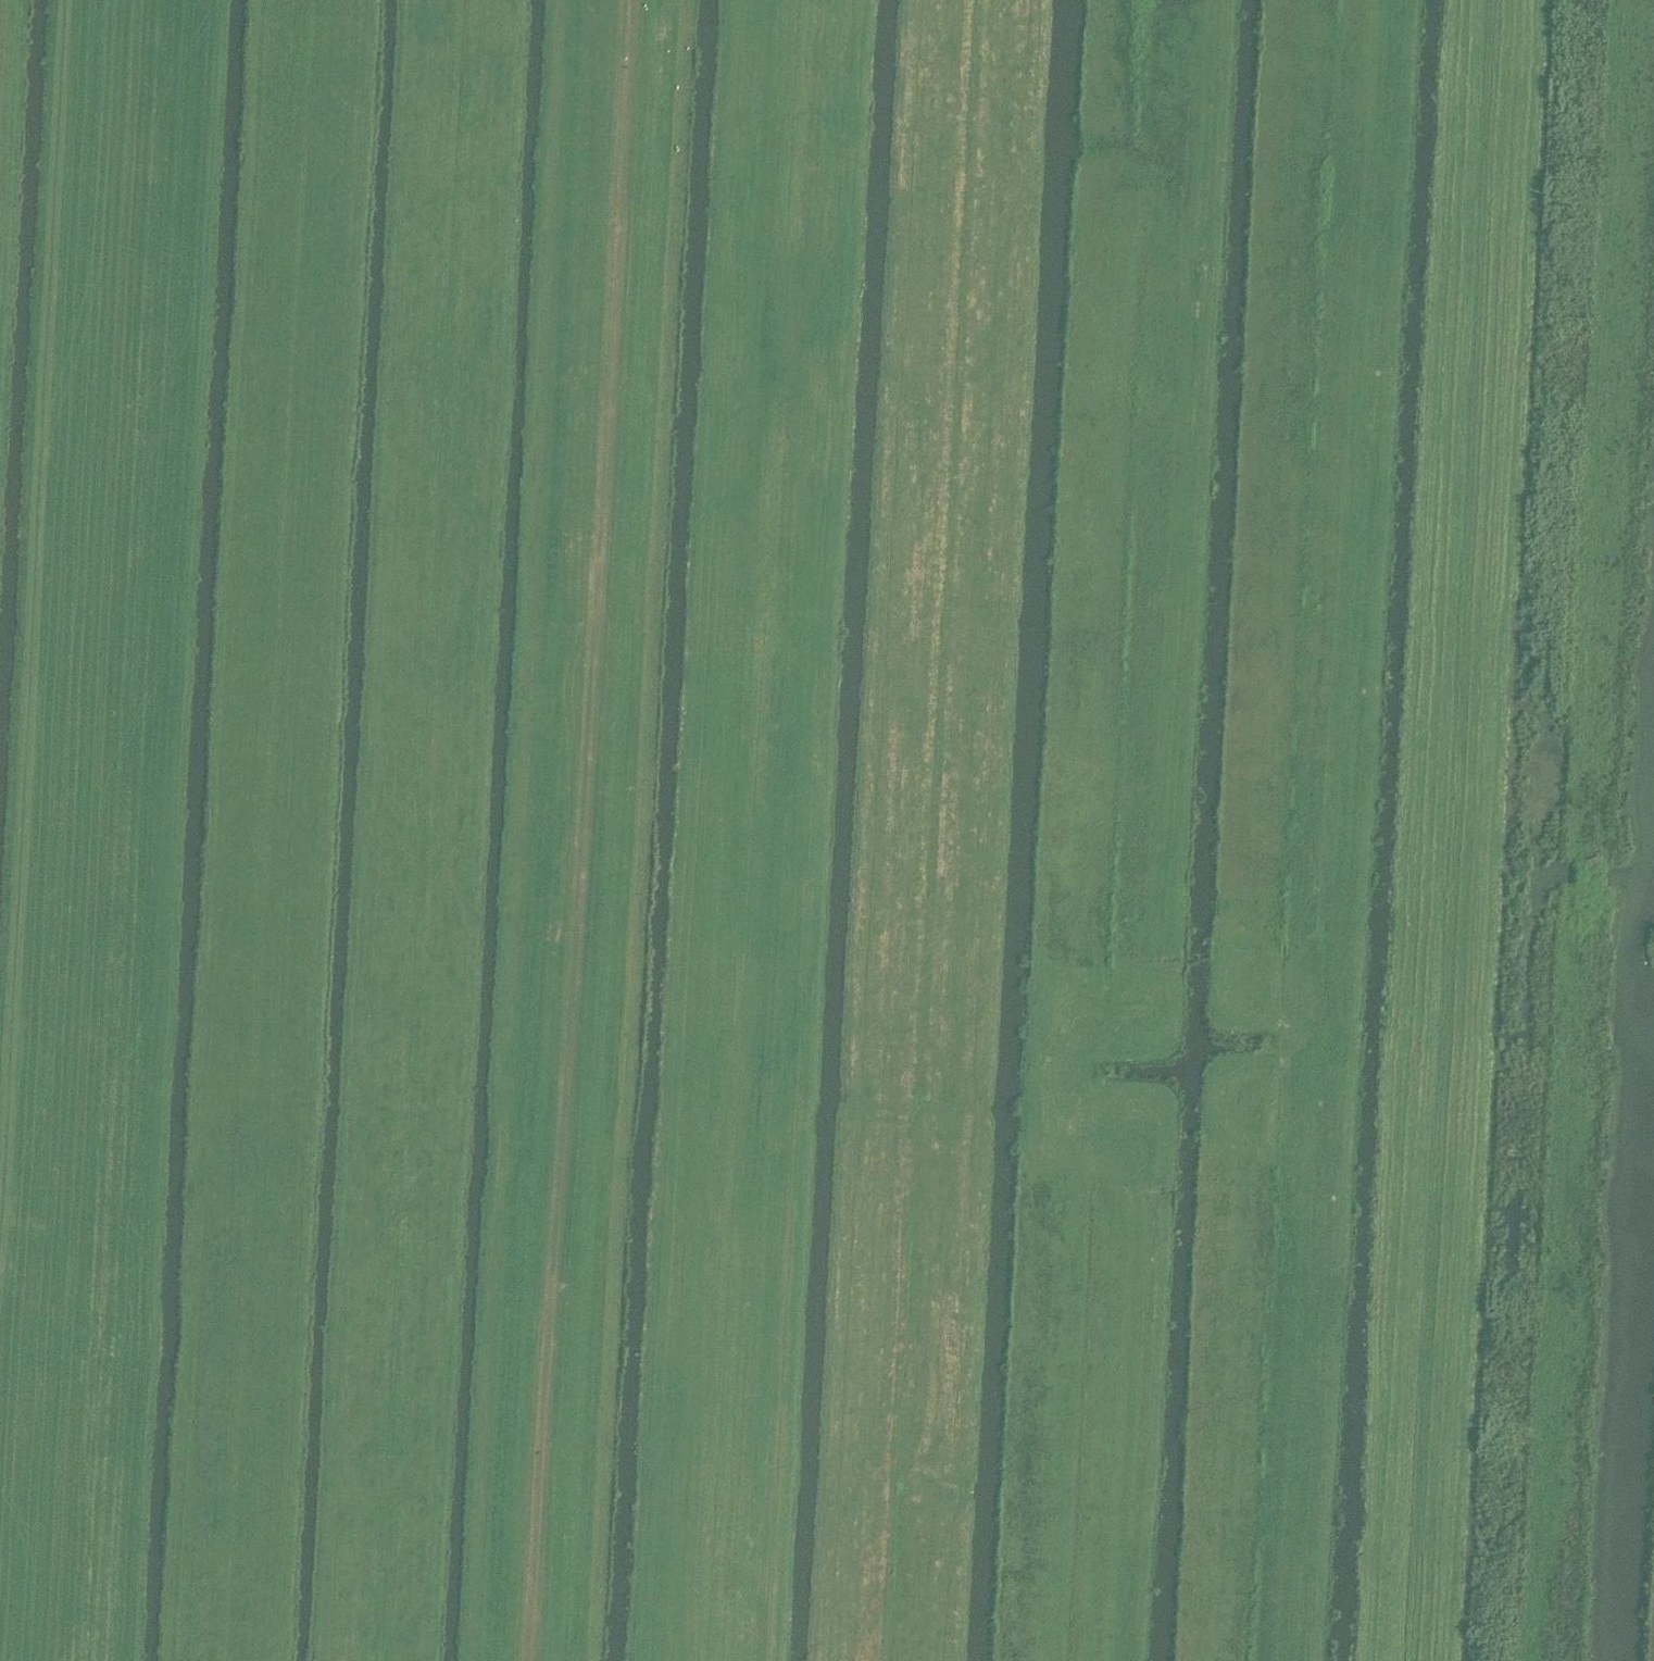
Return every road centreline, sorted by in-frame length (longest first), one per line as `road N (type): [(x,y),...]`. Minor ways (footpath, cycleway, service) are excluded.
road 1 (track): [(0,1102),(65,0)]

